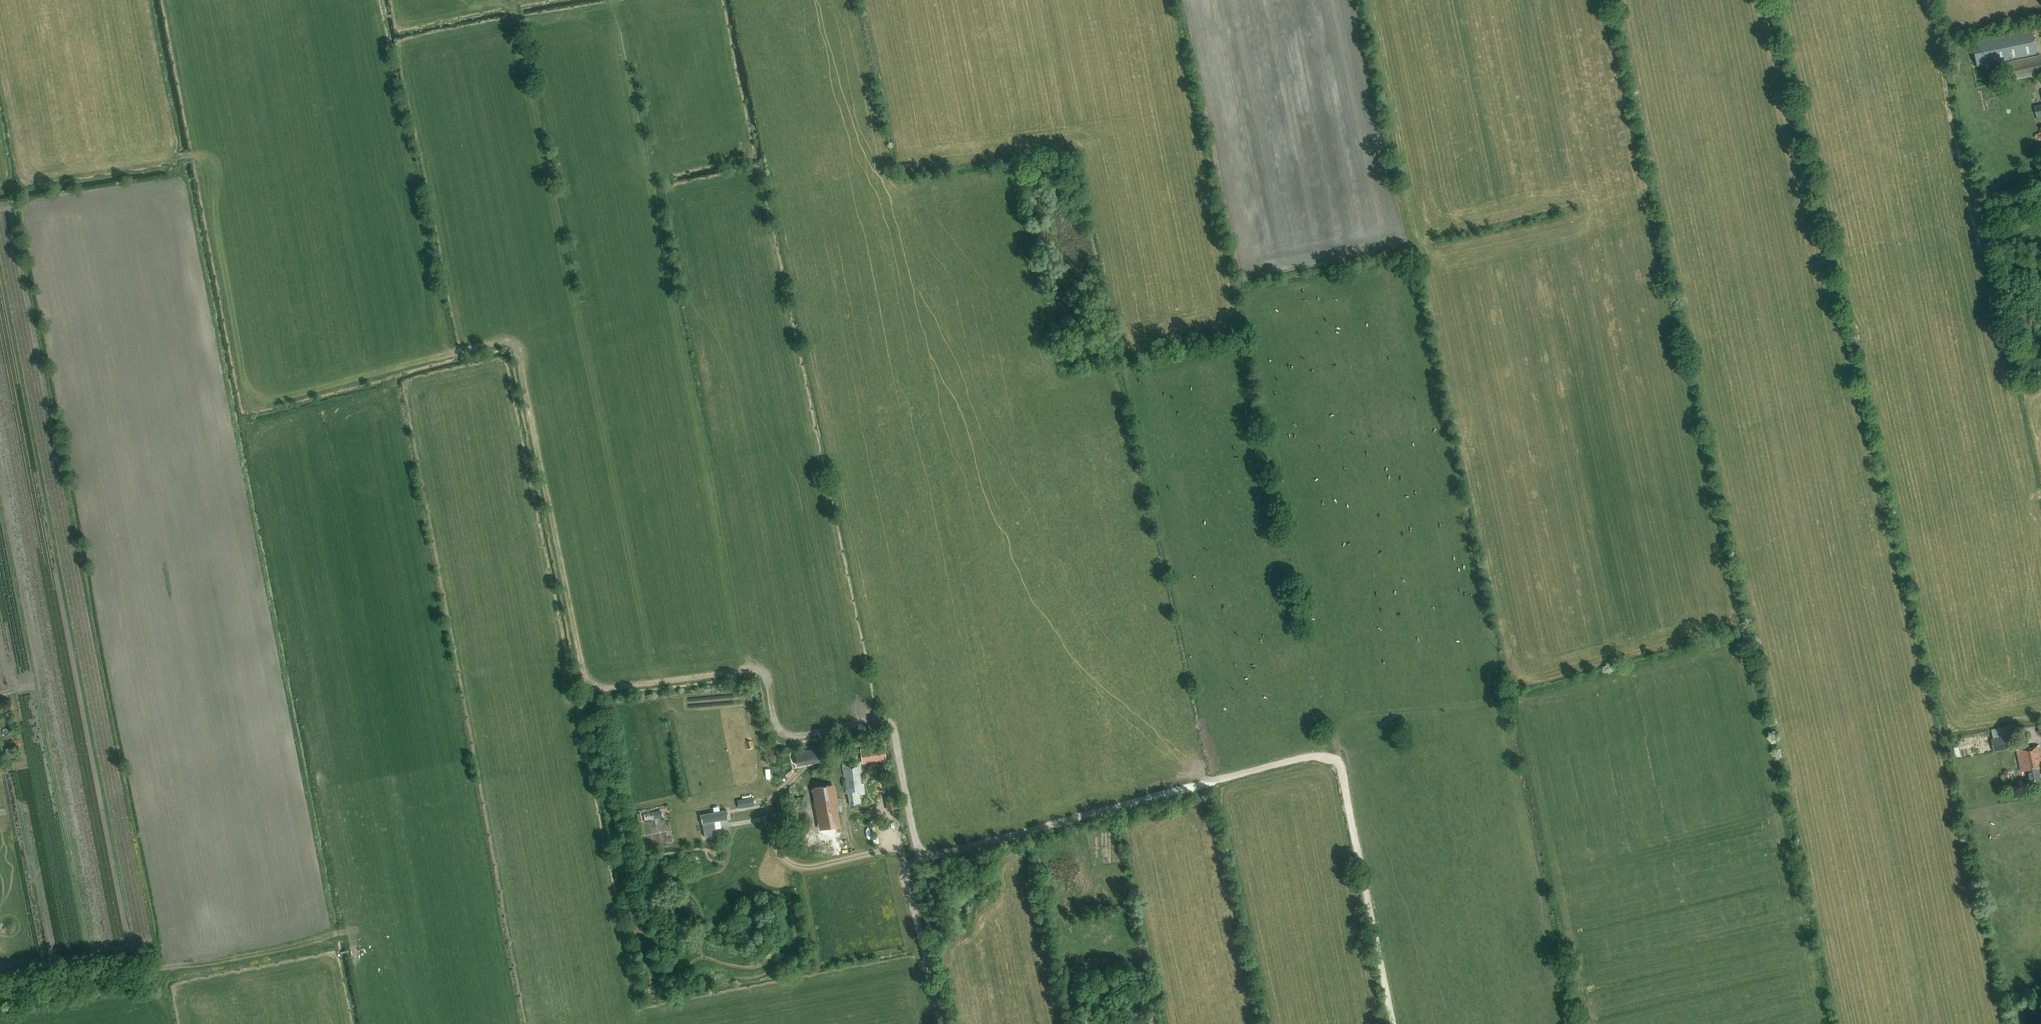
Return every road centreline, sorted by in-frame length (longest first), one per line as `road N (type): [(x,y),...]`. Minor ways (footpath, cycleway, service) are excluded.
road 1 (track): [(939,1023),(901,862),(1308,755),(1337,763),(1388,1023)]
road 2 (track): [(0,994),(168,961)]
road 3 (track): [(922,857),(888,726)]

